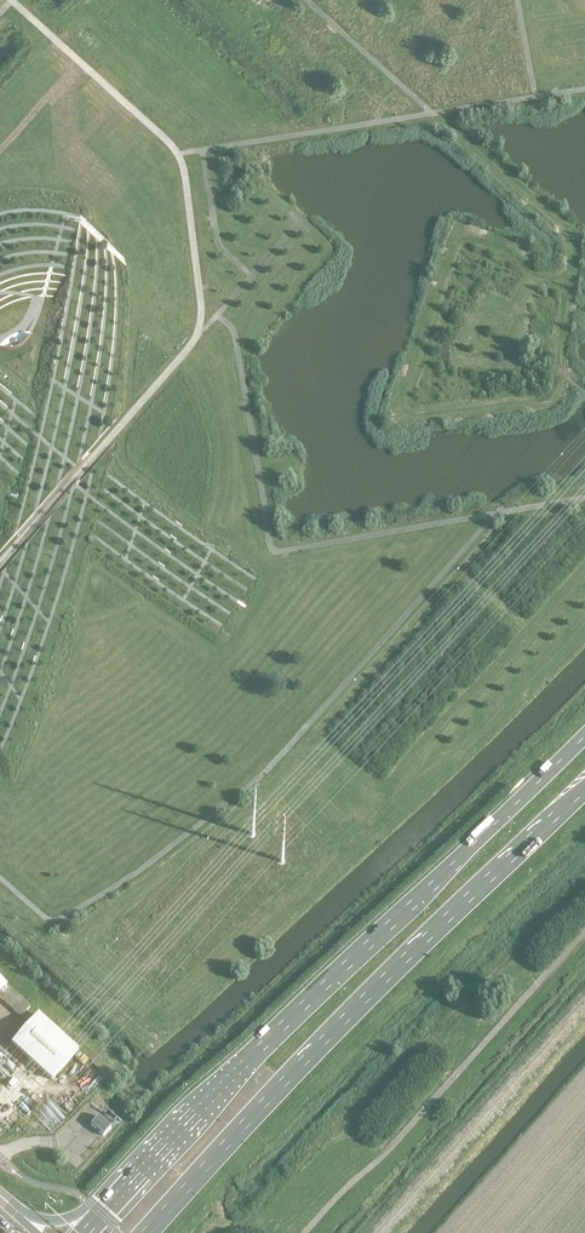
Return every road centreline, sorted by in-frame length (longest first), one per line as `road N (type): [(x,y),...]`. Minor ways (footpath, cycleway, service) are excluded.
road 1 (trunk): [(584,732),(97,1220)]
road 2 (trunk): [(150,1232),(366,1002),(584,787)]

